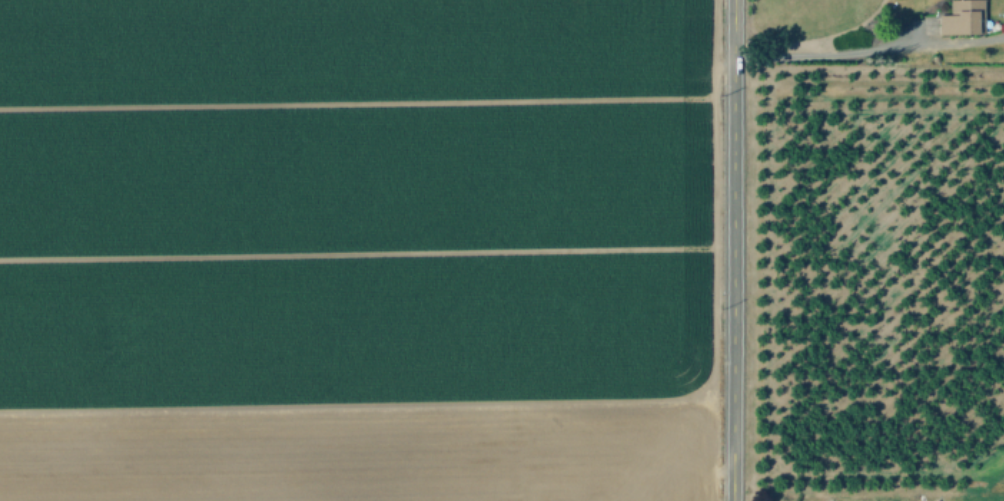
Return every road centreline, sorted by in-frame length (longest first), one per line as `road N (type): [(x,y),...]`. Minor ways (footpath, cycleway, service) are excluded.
road 1 (tertiary): [(733,500),(734,0)]

